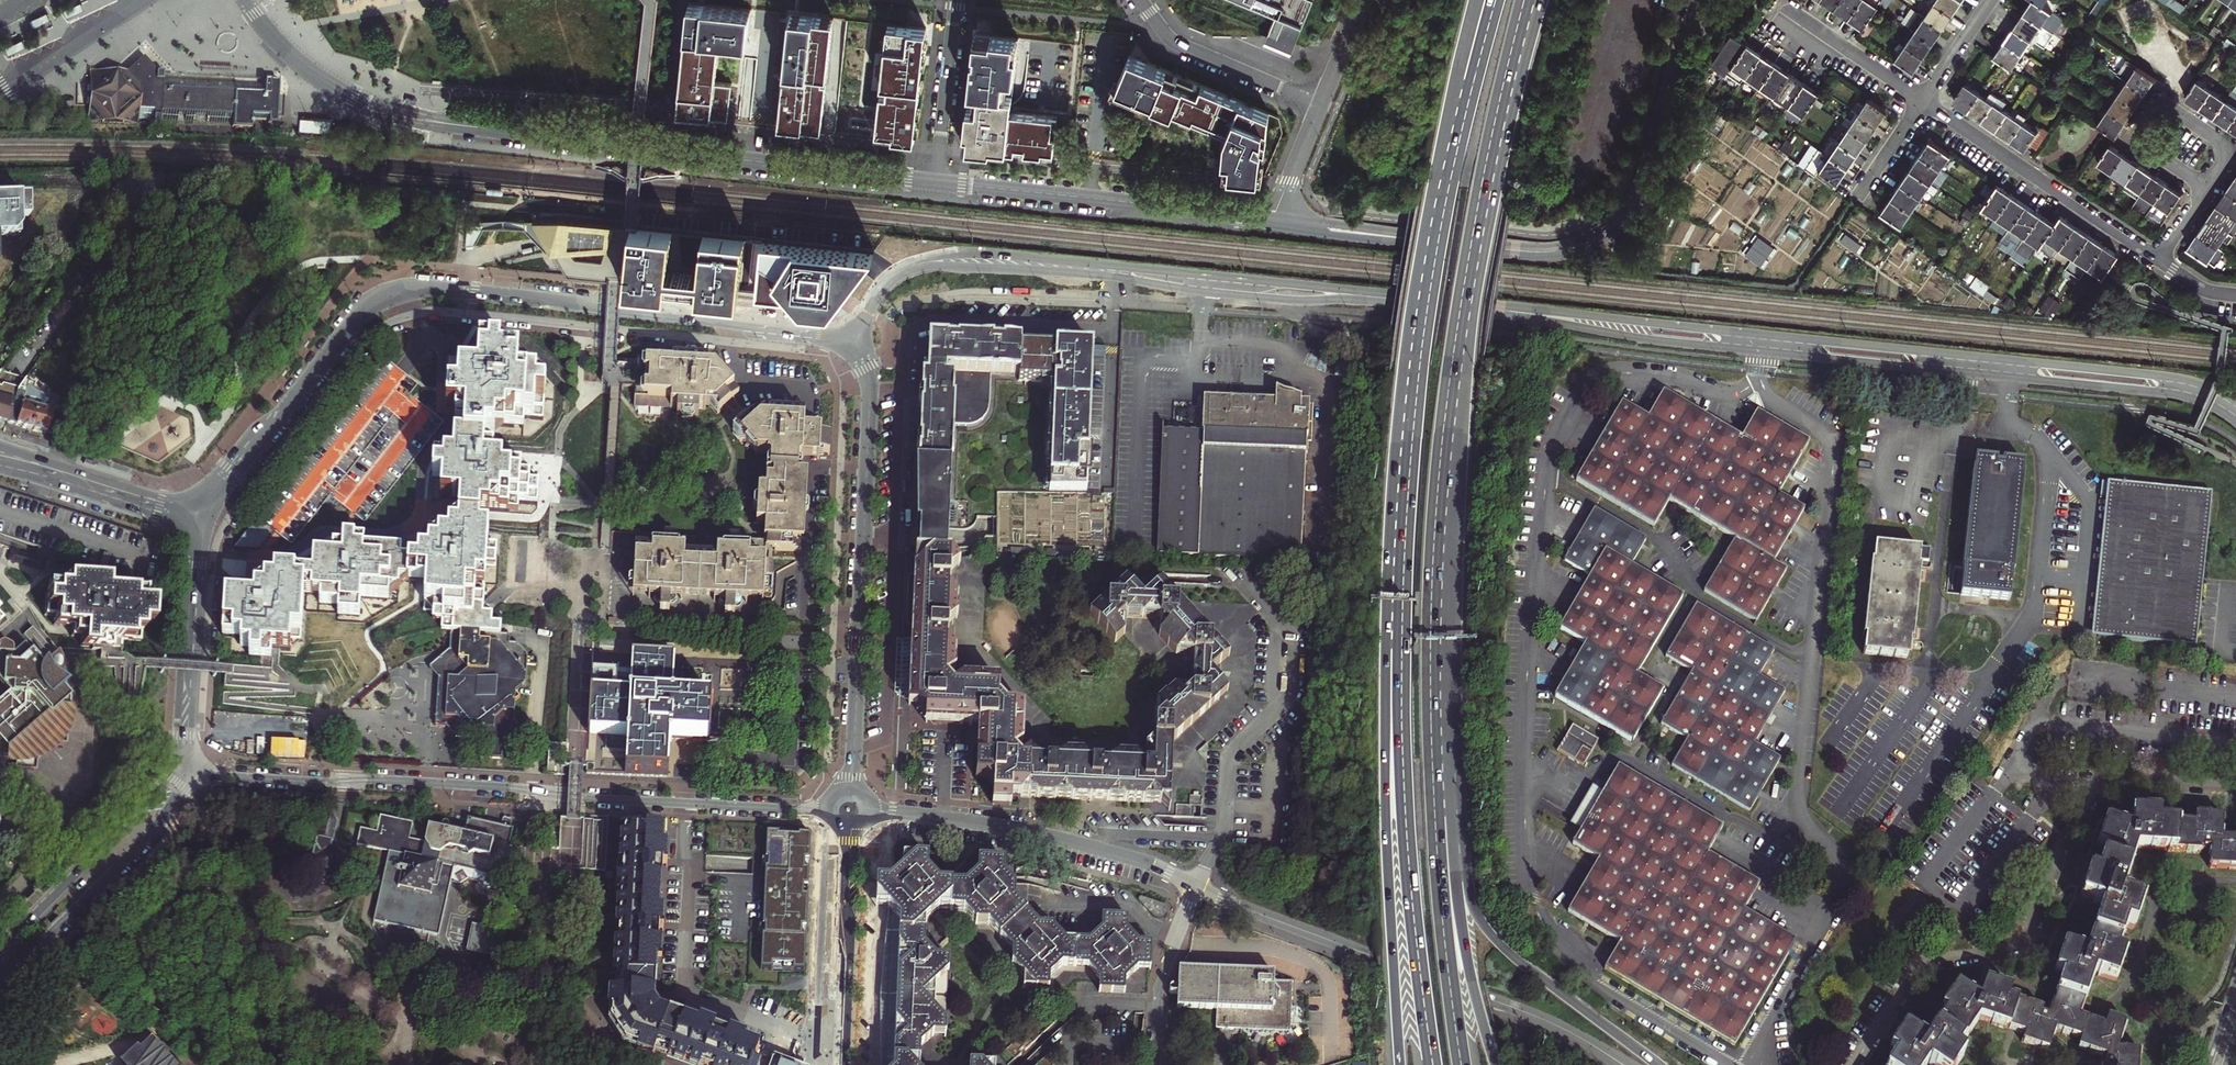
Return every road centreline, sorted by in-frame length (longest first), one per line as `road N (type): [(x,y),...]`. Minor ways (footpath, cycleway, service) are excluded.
road 1 (secondary): [(942,261),(2165,393),(2235,422)]
road 2 (secondary): [(2235,403),(2204,385),(2154,375),(1078,262),(942,261)]
road 3 (residential): [(246,0),(317,77),(405,115),(936,182)]
road 4 (secondary): [(725,324),(438,289),(386,296),(346,332),(201,518)]
road 5 (trunk): [(1440,709),(1447,446),(1508,85)]
road 6 (residential): [(1272,221),(1539,252),(1591,241),(1626,213),(1642,186),(1700,0)]
road 7 (trunk): [(1469,81),(1422,309),(1398,616)]
road 8 (residential): [(2235,788),(2121,780),(2104,786),(2064,836),(2025,939),(1999,954),(1918,972),(1855,1064)]
road 9 (tertiary): [(181,770),(686,803)]
road 10 (tertiary): [(1626,1064),(1544,1020),(1196,887)]
road 11 (trunk): [(1398,616),(1407,839),(1433,1064)]
road 12 (trunk): [(1398,616),(1385,781),(1400,1064)]
road 13 (trunk): [(1461,1064),(1438,871),(1440,709)]
road 14 (residential): [(1196,887),(1222,833),(1233,752),(1293,686),(1293,642),(1244,582)]
road 15 (residential): [(842,1042),(809,1039),(691,991),(686,803)]
road 16 (residential): [(936,182),(1272,221)]
road 17 (tertiary): [(1196,887),(1029,832),(873,809)]
road 18 (trunk): [(1658,1064),(1490,935),(1472,902),(1454,820)]
road 19 (secondary): [(0,987),(152,834),(181,770)]
road 20 (residential): [(2157,258),(1923,98)]
road 21 (secondary): [(181,770),(0,950)]
road 22 (secondary): [(181,770),(201,518)]
road 23 (trunk): [(1495,1064),(1465,950),(1454,820)]
road 24 (secondary): [(201,518),(0,448)]
road 25 (residential): [(1140,0),(1185,49),(1320,104)]
road 26 (secondary): [(0,466),(201,518)]
road 27 (residential): [(851,836),(842,1042)]
road 28 (residential): [(812,466),(802,608),(860,614)]
road 29 (residential): [(1155,1064),(1157,992),(1196,887)]
road 30 (residential): [(936,182),(955,0)]
road 31 (residential): [(853,787),(860,614)]
road 32 (residential): [(2206,186),(2232,148),(2165,103),(2139,141)]
road 33 (residential): [(1923,98),(1794,15)]
road 34 (residential): [(860,614),(867,468)]
road 35 (residential): [(867,468),(870,382),(851,329)]
road 36 (tertiary): [(686,803),(824,810)]
road 37 (secondary): [(725,324),(833,337),(851,329)]
road 38 (residential): [(1272,221),(1320,104)]
road 39 (residential): [(1855,198),(1923,98)]
road 40 (secondary): [(942,261),(893,277),(851,329)]

